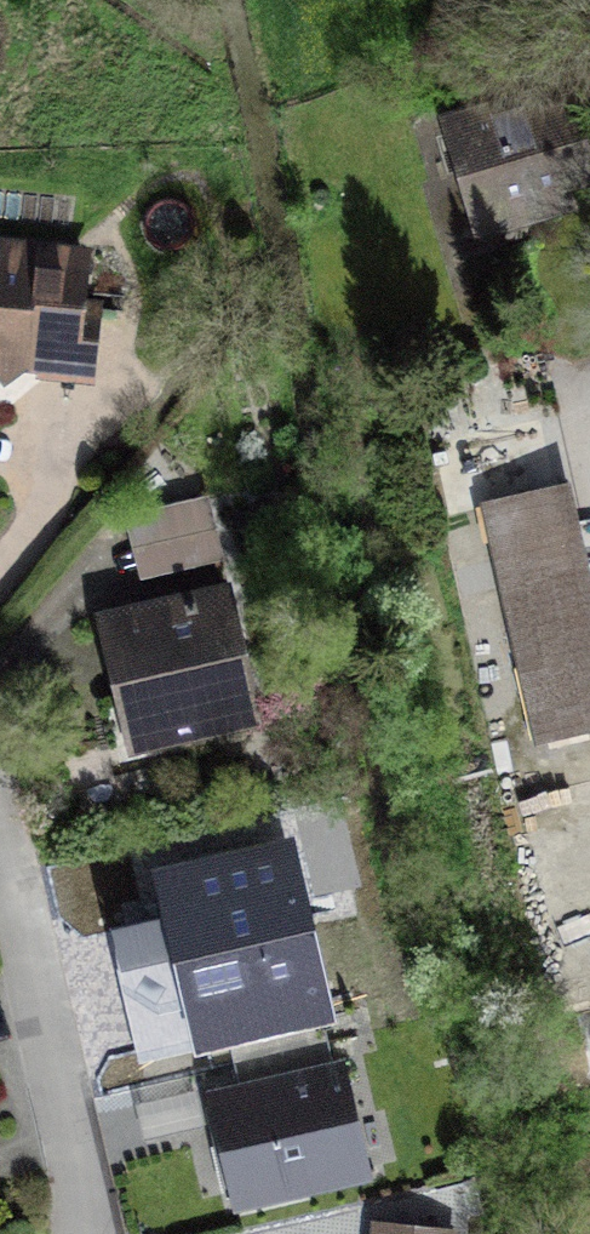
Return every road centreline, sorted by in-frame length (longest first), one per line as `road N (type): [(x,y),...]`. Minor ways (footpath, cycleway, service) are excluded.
road 1 (residential): [(0,827),(88,1233)]

